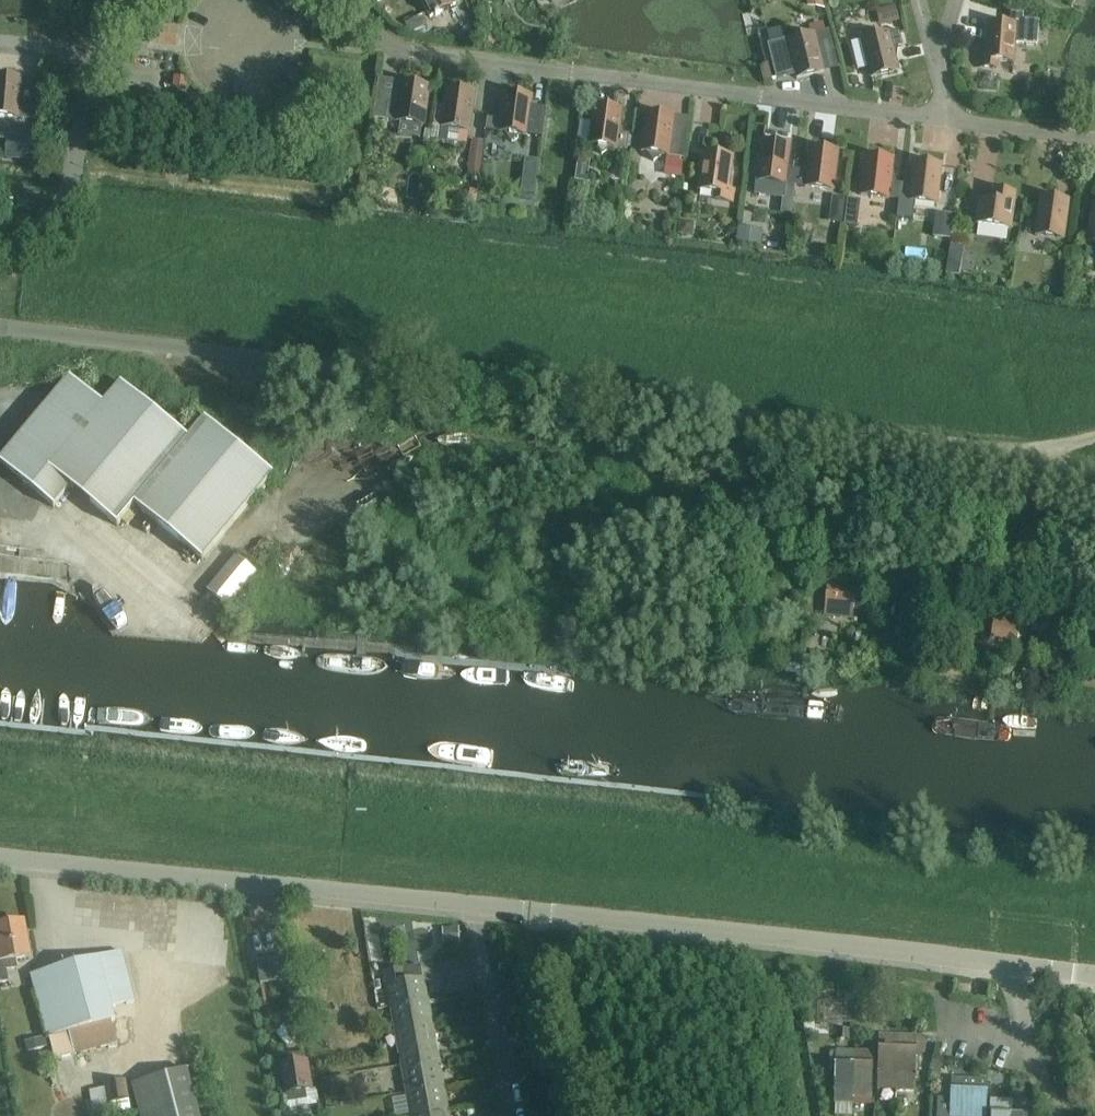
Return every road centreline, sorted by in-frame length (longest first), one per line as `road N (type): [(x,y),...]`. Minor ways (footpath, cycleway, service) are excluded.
road 1 (unclassified): [(1006,457),(0,329)]
road 2 (unclassified): [(1094,976),(532,911)]
road 3 (unclassified): [(0,862),(532,911)]

